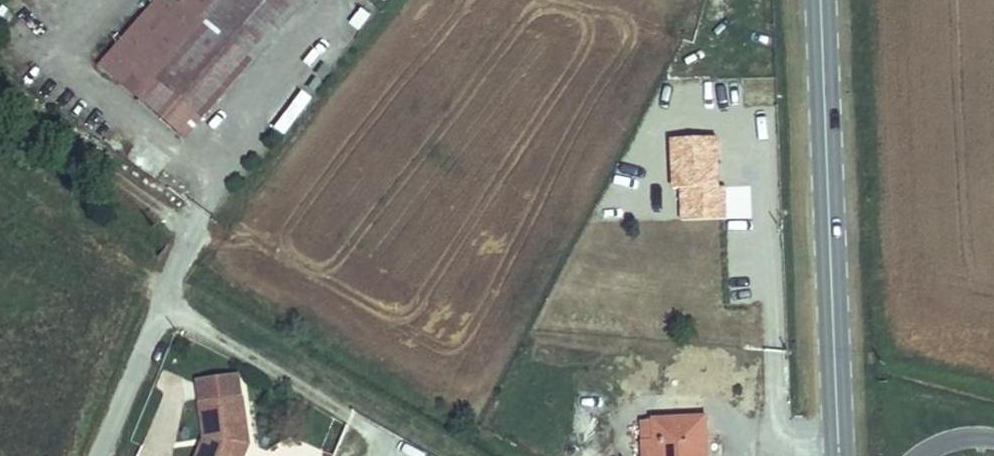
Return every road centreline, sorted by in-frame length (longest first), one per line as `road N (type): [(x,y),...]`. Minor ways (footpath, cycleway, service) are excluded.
road 1 (secondary): [(840,455),(821,0)]
road 2 (unclassified): [(94,455),(197,223)]

